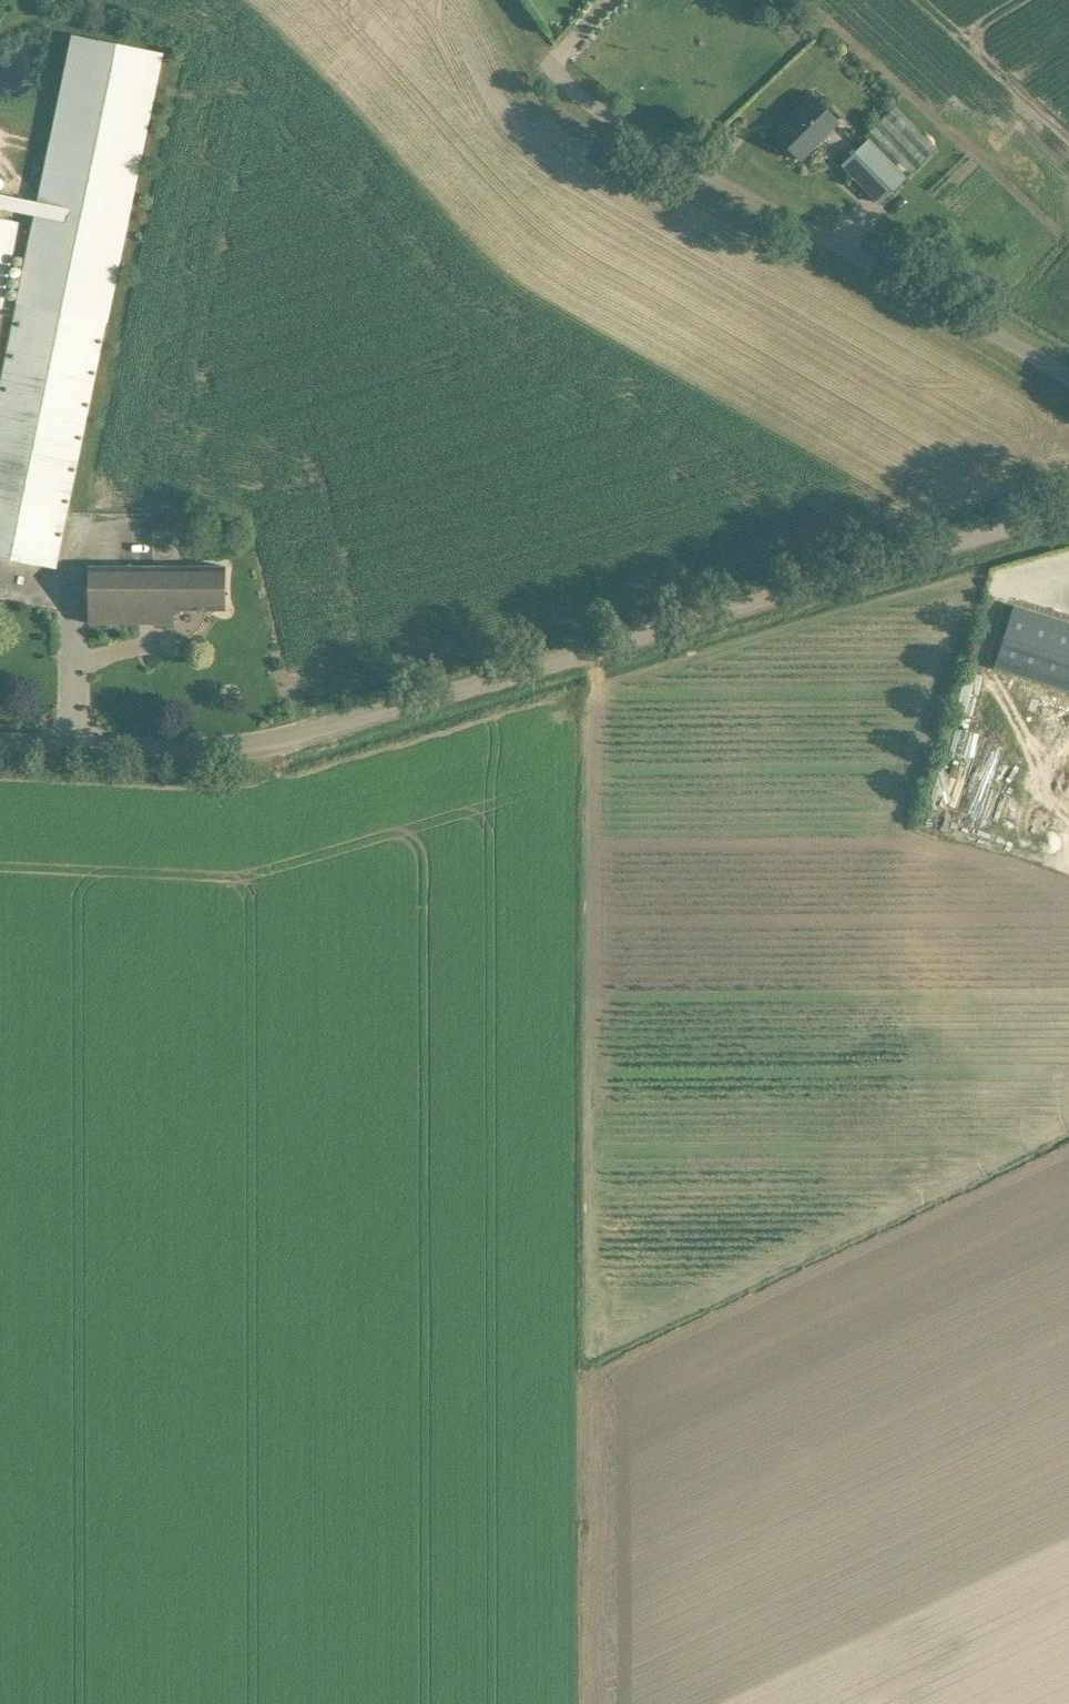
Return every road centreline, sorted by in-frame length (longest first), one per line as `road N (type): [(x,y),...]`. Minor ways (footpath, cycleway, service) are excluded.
road 1 (unclassified): [(1068,508),(340,724),(245,744),(0,740)]
road 2 (unclassified): [(1068,376),(626,128),(547,65)]

